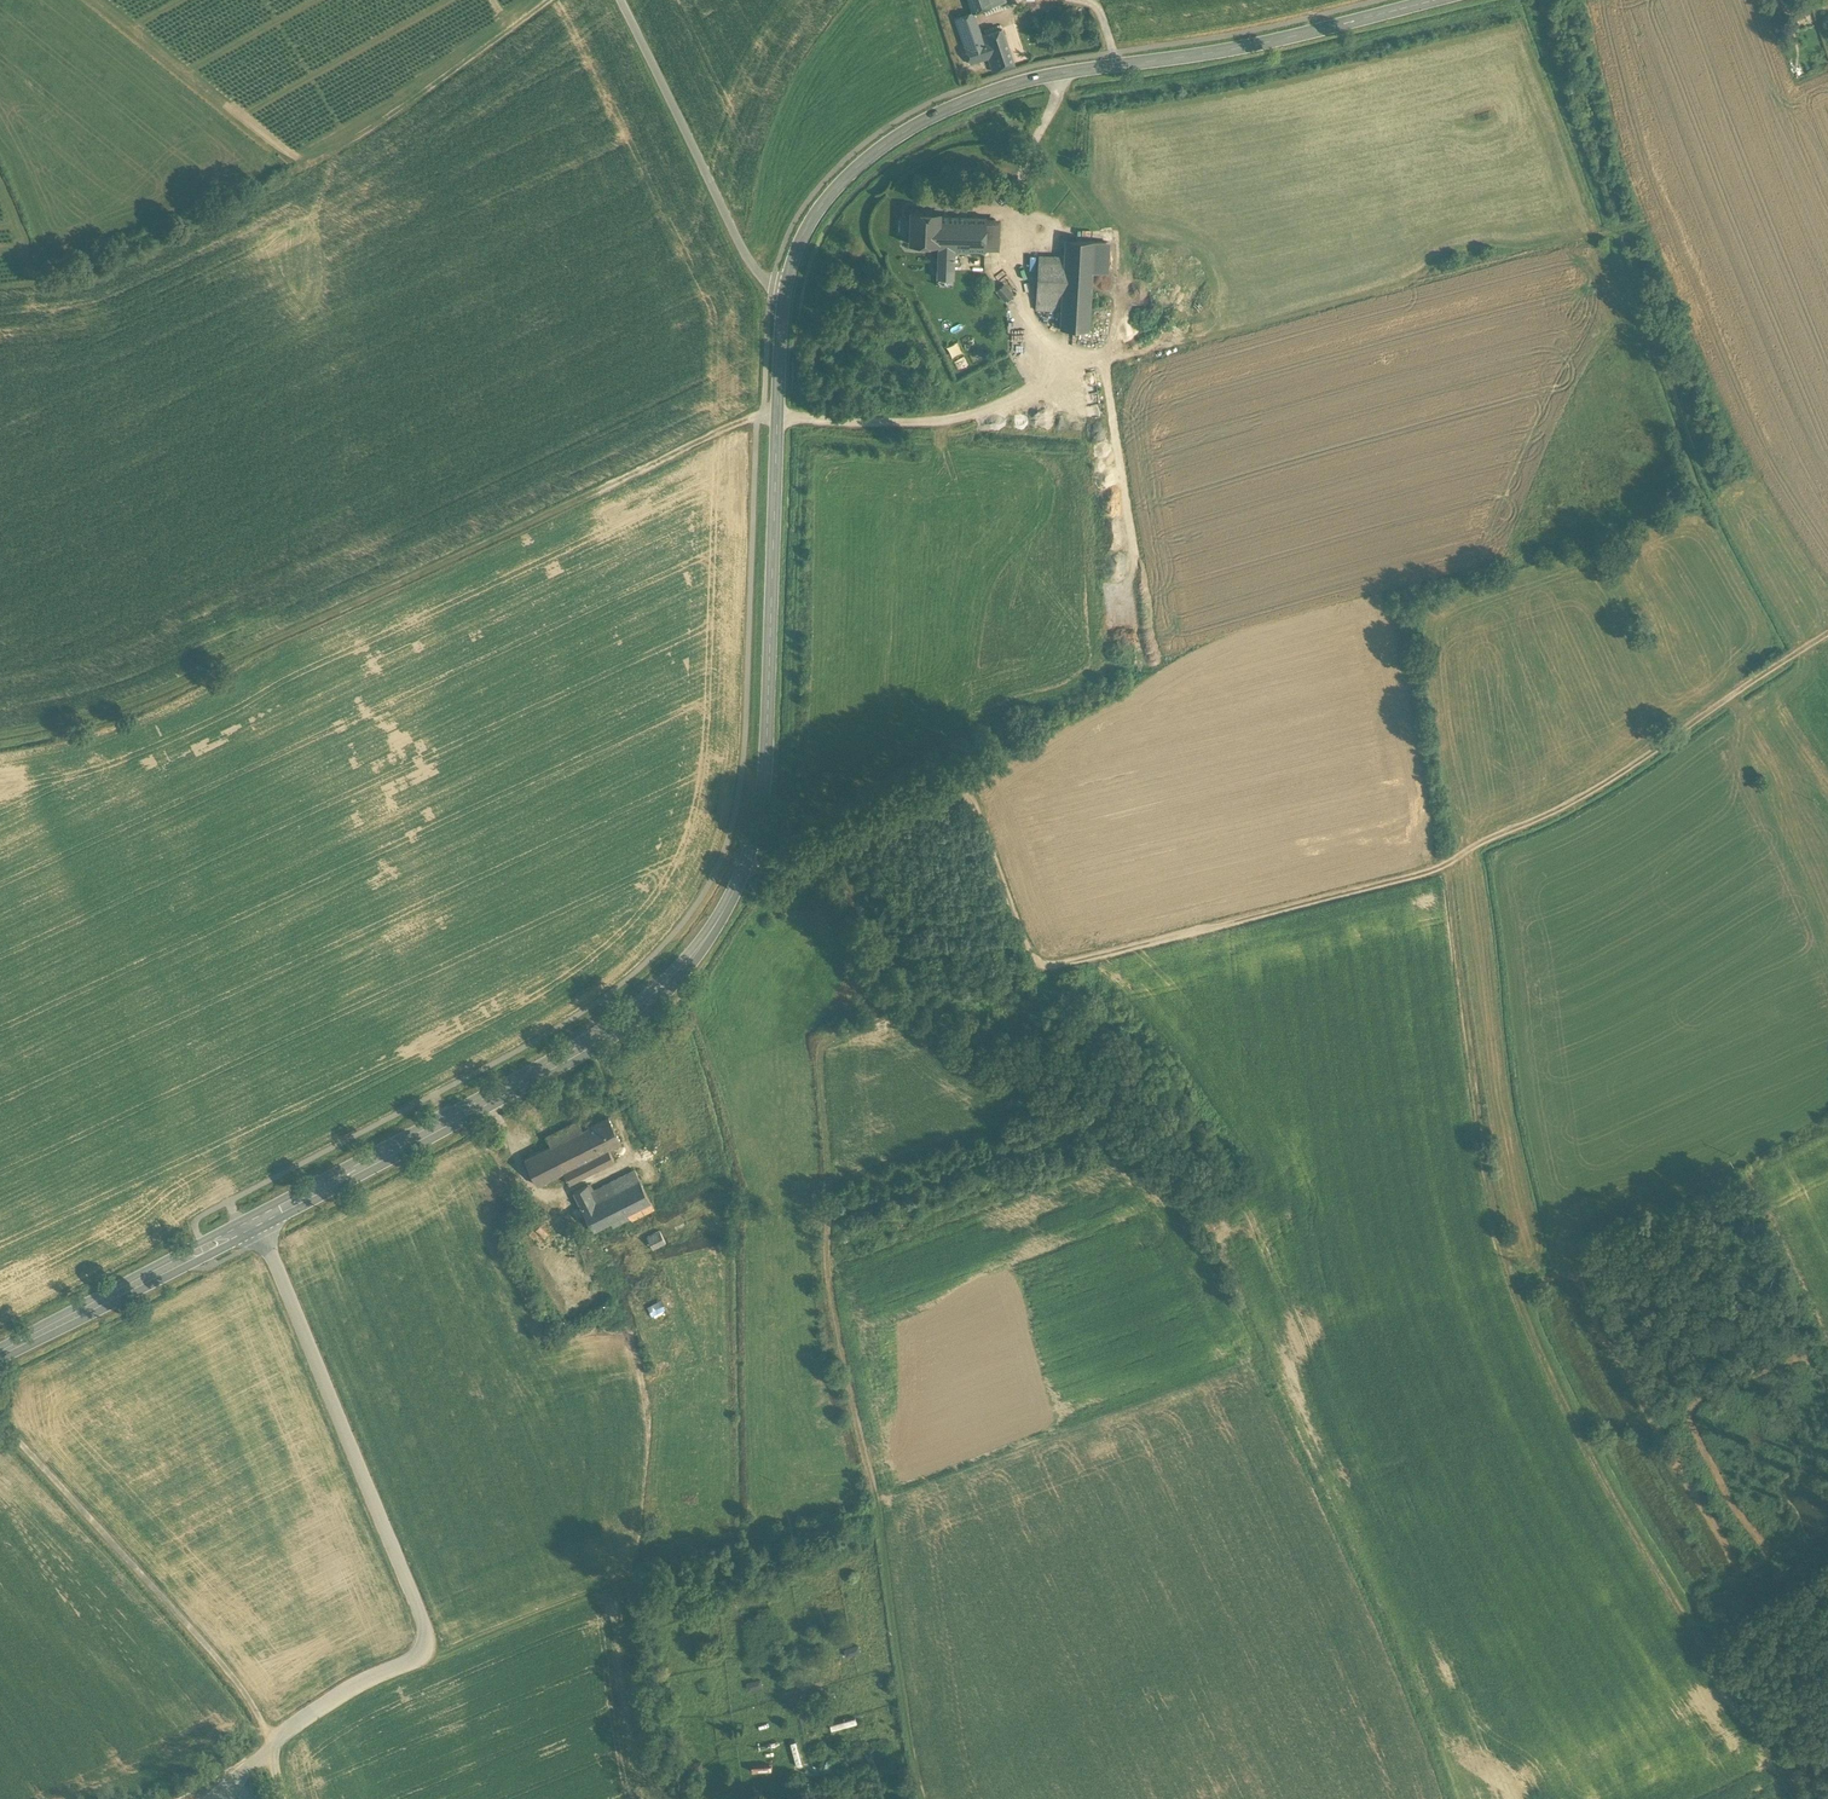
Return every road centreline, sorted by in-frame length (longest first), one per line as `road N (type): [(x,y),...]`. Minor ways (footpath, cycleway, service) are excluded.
road 1 (secondary): [(1432,0),(1291,36),(999,89),(894,138),(835,189),(804,233),(787,292),(764,790),(738,885),(692,957),(637,1011),(256,1222)]
road 2 (track): [(749,849),(824,849),(953,787),(968,789),(1032,946),(1047,960),(1073,962),(1451,864),(1631,770),(1827,632)]
road 3 (track): [(0,735),(125,707),(610,481),(764,413),(779,414)]
road 4 (unclassified): [(283,1798),(271,1739),(427,1640),(256,1222)]
road 5 (track): [(271,1739),(231,1663),(9,1429)]
road 6 (track): [(787,292),(746,255),(621,0)]
road 7 (secondary): [(256,1222),(0,1354)]

